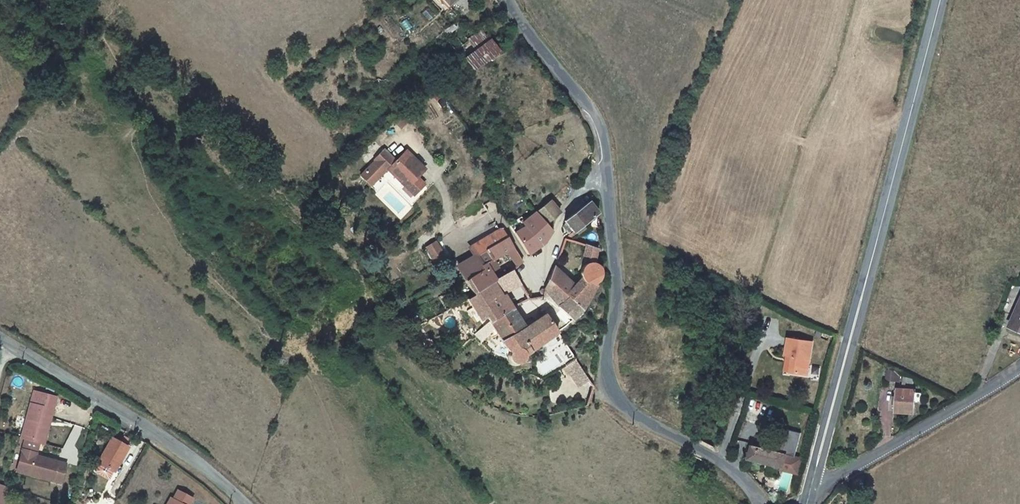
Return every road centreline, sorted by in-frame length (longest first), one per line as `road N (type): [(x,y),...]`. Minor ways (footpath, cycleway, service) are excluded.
road 1 (tertiary): [(760,503),(738,475),(617,396),(610,371),(618,300),(602,136),(509,0)]
road 2 (tertiary): [(940,0),(809,496)]
road 3 (unclassified): [(244,503),(158,435),(0,338)]
road 4 (residential): [(1019,369),(809,496)]

